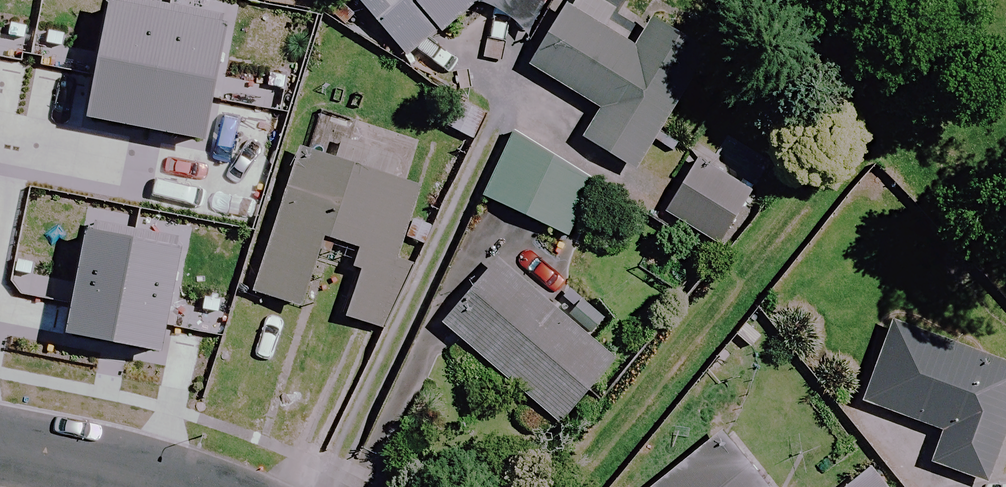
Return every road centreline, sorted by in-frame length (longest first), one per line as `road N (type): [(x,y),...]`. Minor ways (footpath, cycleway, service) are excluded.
road 1 (residential): [(197,486),(138,464),(0,438)]

